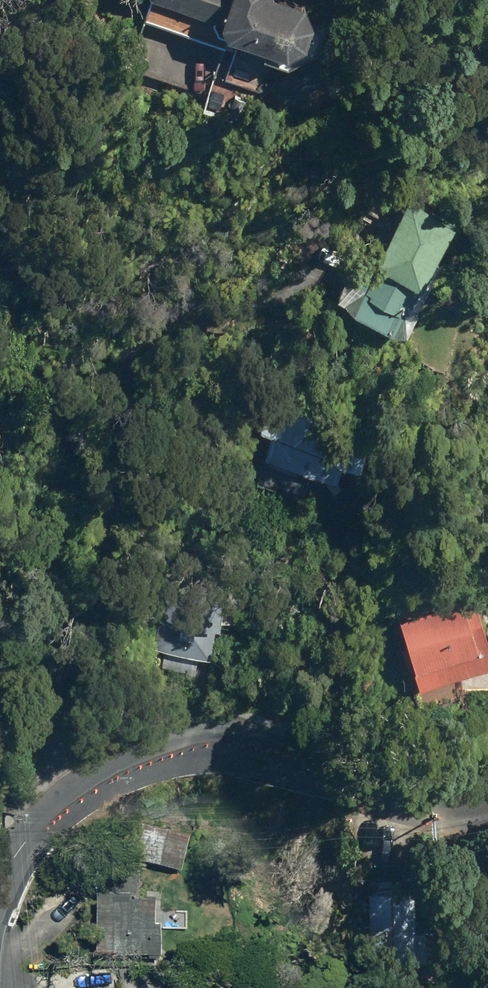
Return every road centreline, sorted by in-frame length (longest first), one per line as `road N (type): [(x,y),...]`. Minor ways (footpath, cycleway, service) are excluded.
road 1 (residential): [(487,775),(404,779),(258,748),(196,746),(93,783),(47,813),(0,880)]

